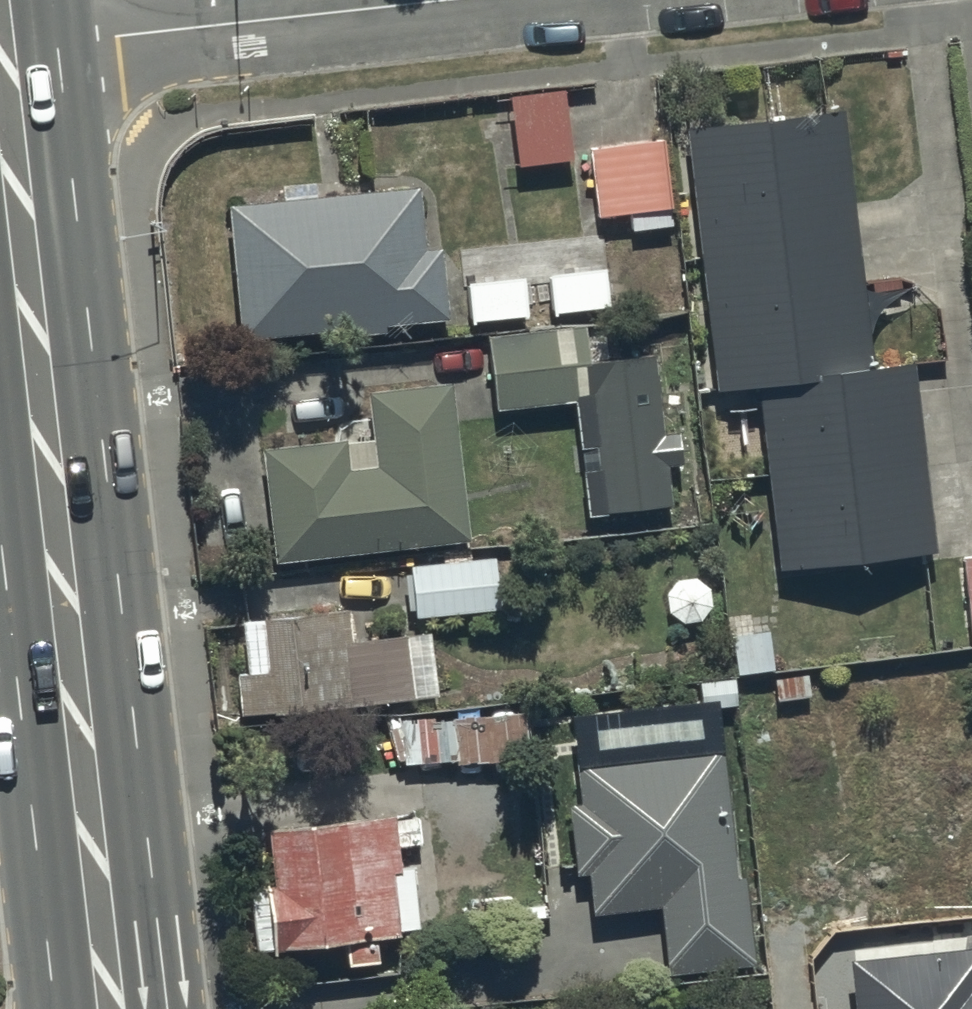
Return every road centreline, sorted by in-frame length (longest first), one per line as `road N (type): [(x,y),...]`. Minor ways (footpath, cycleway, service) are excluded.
road 1 (trunk): [(2,51),(113,1008)]
road 2 (residential): [(2,51),(449,0)]

